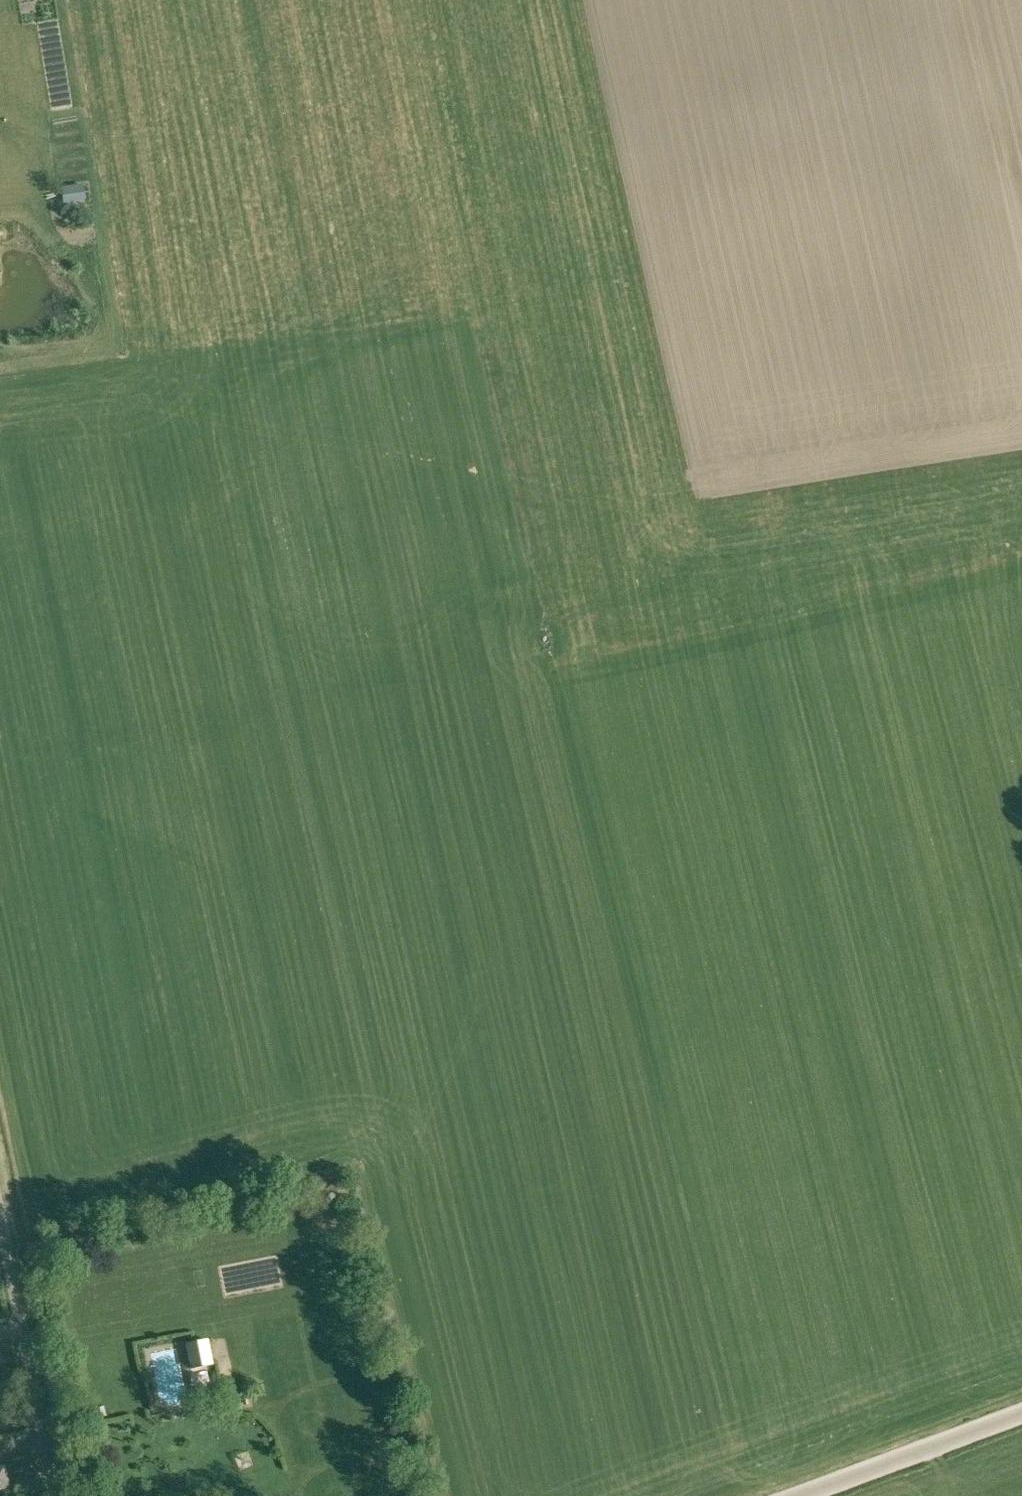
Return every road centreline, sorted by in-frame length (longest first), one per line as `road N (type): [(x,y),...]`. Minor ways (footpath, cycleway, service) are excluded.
road 1 (unclassified): [(59,1495),(0,1226)]
road 2 (unclassified): [(787,1495),(1021,1409)]

